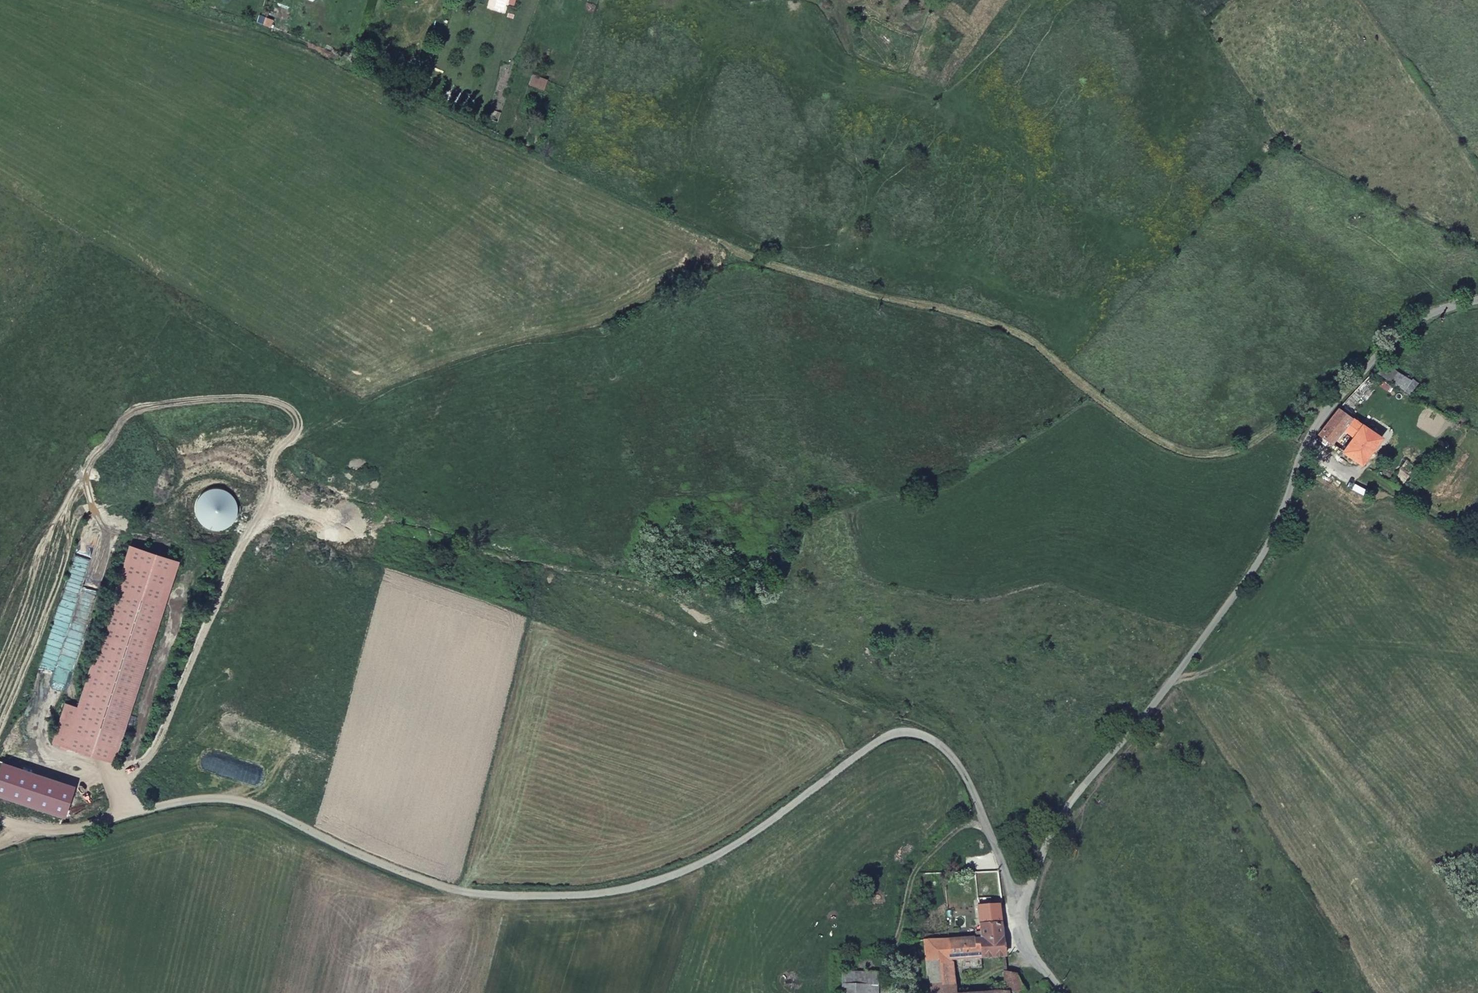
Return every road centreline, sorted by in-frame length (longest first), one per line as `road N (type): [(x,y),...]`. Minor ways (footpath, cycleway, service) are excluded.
road 1 (unclassified): [(0,816),(35,830),(69,829),(178,802),(235,800),(445,888),(518,896),(613,892),(714,857),(874,744),(906,733),(938,743),(967,778),(1023,905)]
road 2 (residential): [(1023,905),(1064,810),(1260,560),(1330,407),(1398,337),(1477,301)]

